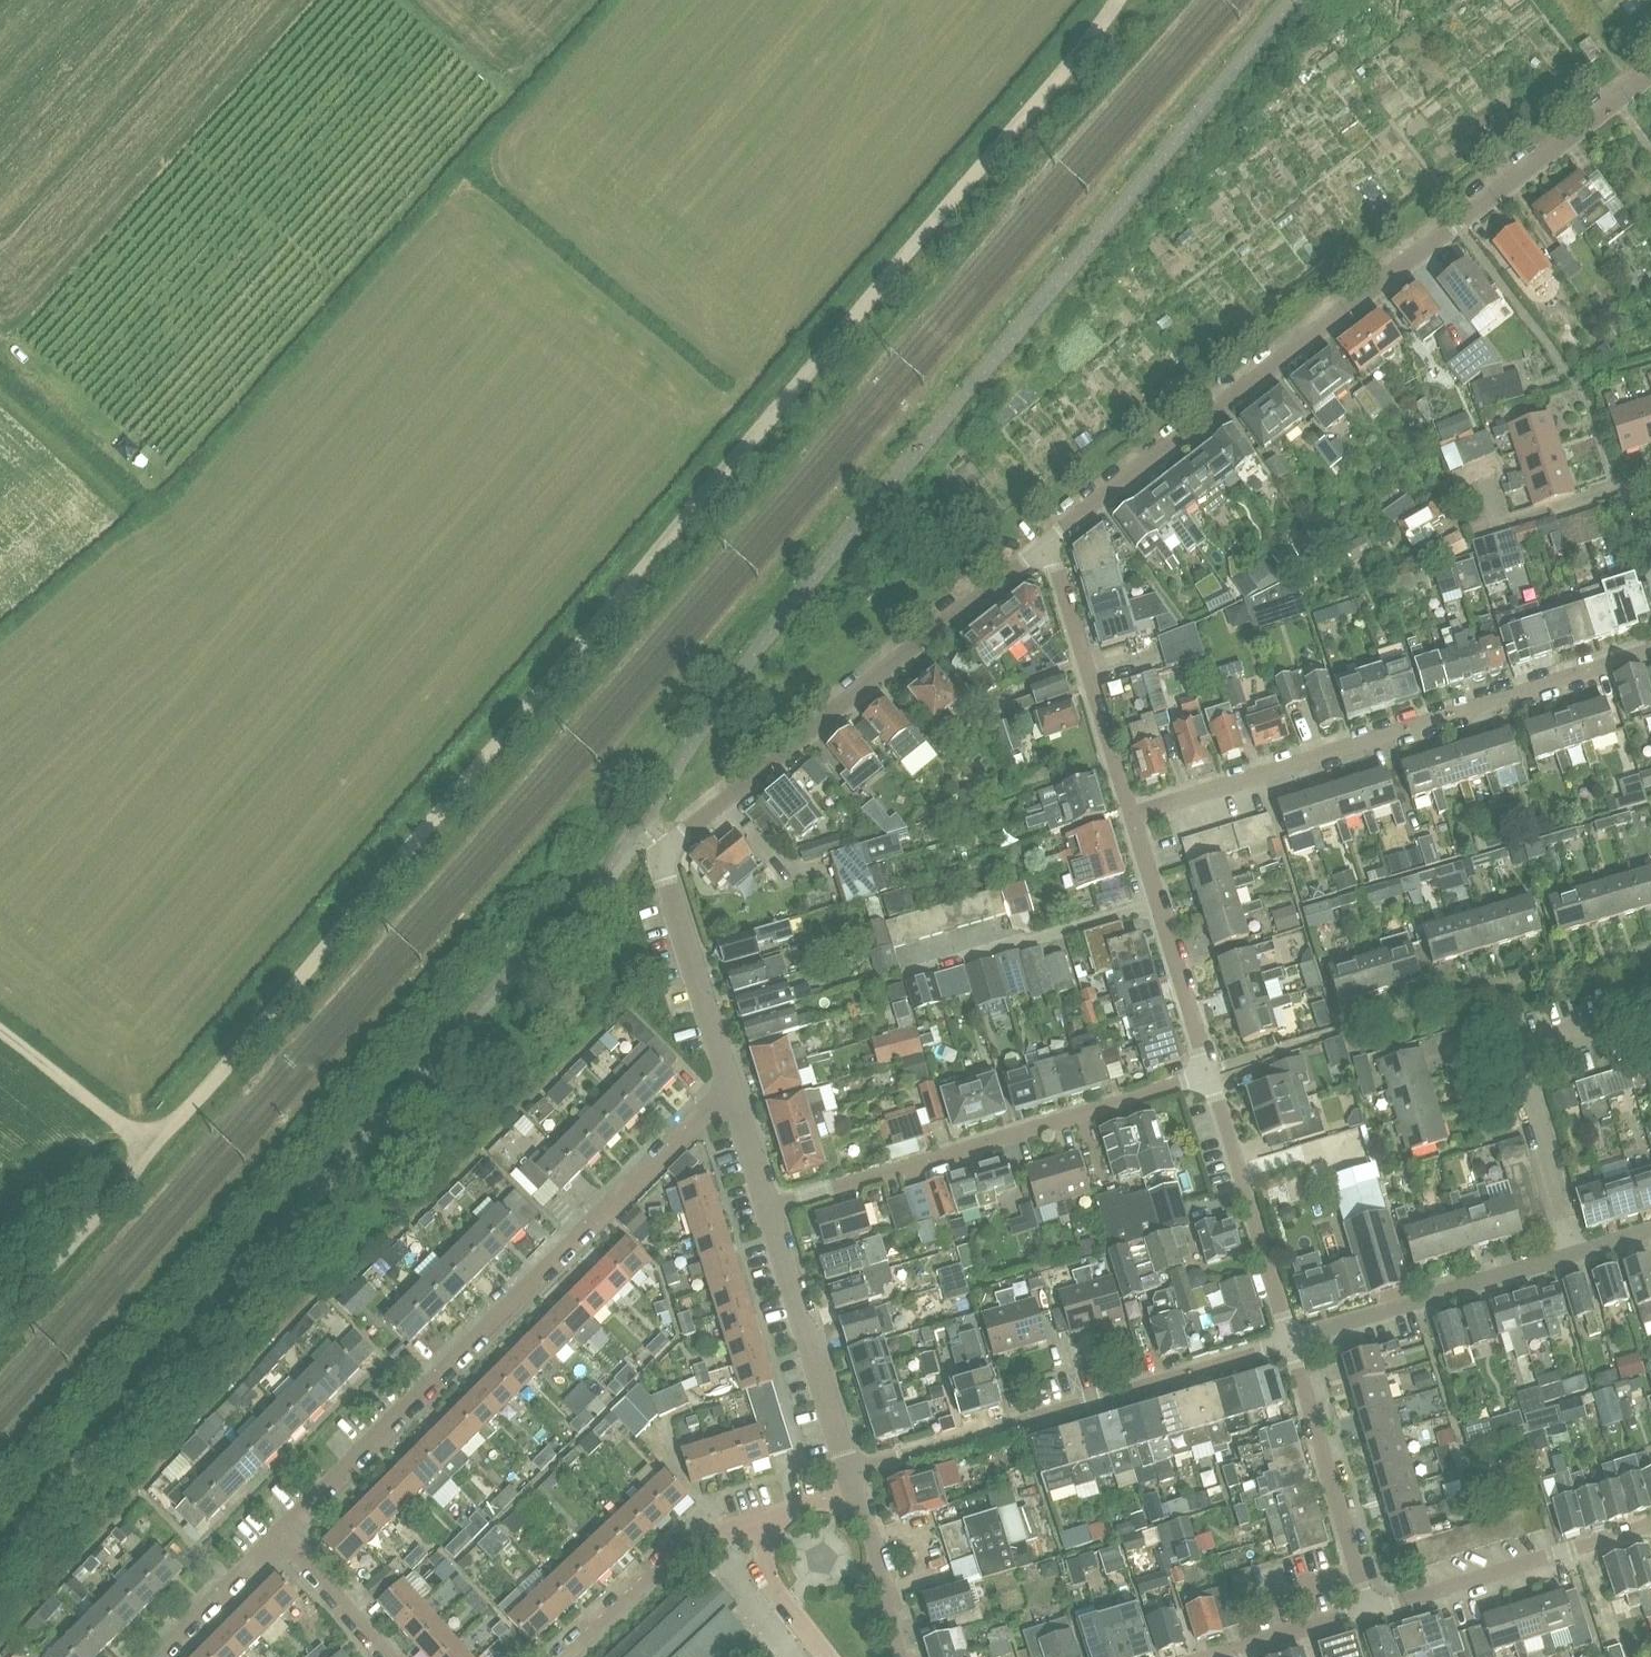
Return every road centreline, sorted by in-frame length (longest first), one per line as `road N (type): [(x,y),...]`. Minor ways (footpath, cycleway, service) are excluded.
road 1 (track): [(1122,0),(151,1149)]
road 2 (residential): [(1650,72),(1041,544)]
road 3 (residential): [(280,1534),(729,1085)]
road 4 (residential): [(1130,813),(1650,650)]
road 5 (residential): [(1041,544),(682,831),(668,852)]
road 6 (residential): [(766,1208),(1210,1077)]
road 7 (residential): [(846,1472),(1286,1342)]
road 8 (residential): [(563,1656),(701,1534),(851,1491)]
road 9 (residential): [(1575,1252),(1518,1054),(1611,1025)]
road 10 (residential): [(1286,1342),(1575,1252)]
road 11 (residential): [(1650,1526),(1367,1613)]
road 12 (residential): [(1130,813),(1057,571),(1041,544)]
road 13 (residential): [(1367,1613),(1286,1342)]
road 14 (residential): [(846,1472),(766,1208)]
road 15 (residential): [(1210,1077),(1130,813)]
road 16 (residential): [(1286,1342),(1210,1077)]
road 17 (residential): [(729,1085),(666,874),(668,852)]
road 18 (track): [(151,1149),(0,1321)]
road 19 (track): [(0,1031),(151,1149)]
road 20 (residential): [(158,1656),(280,1534)]
road 21 (residential): [(901,1656),(851,1491)]
road 22 (residential): [(393,1656),(280,1534)]
road 23 (residential): [(1367,1613),(1217,1656)]
road 24 (residential): [(766,1208),(729,1085)]

